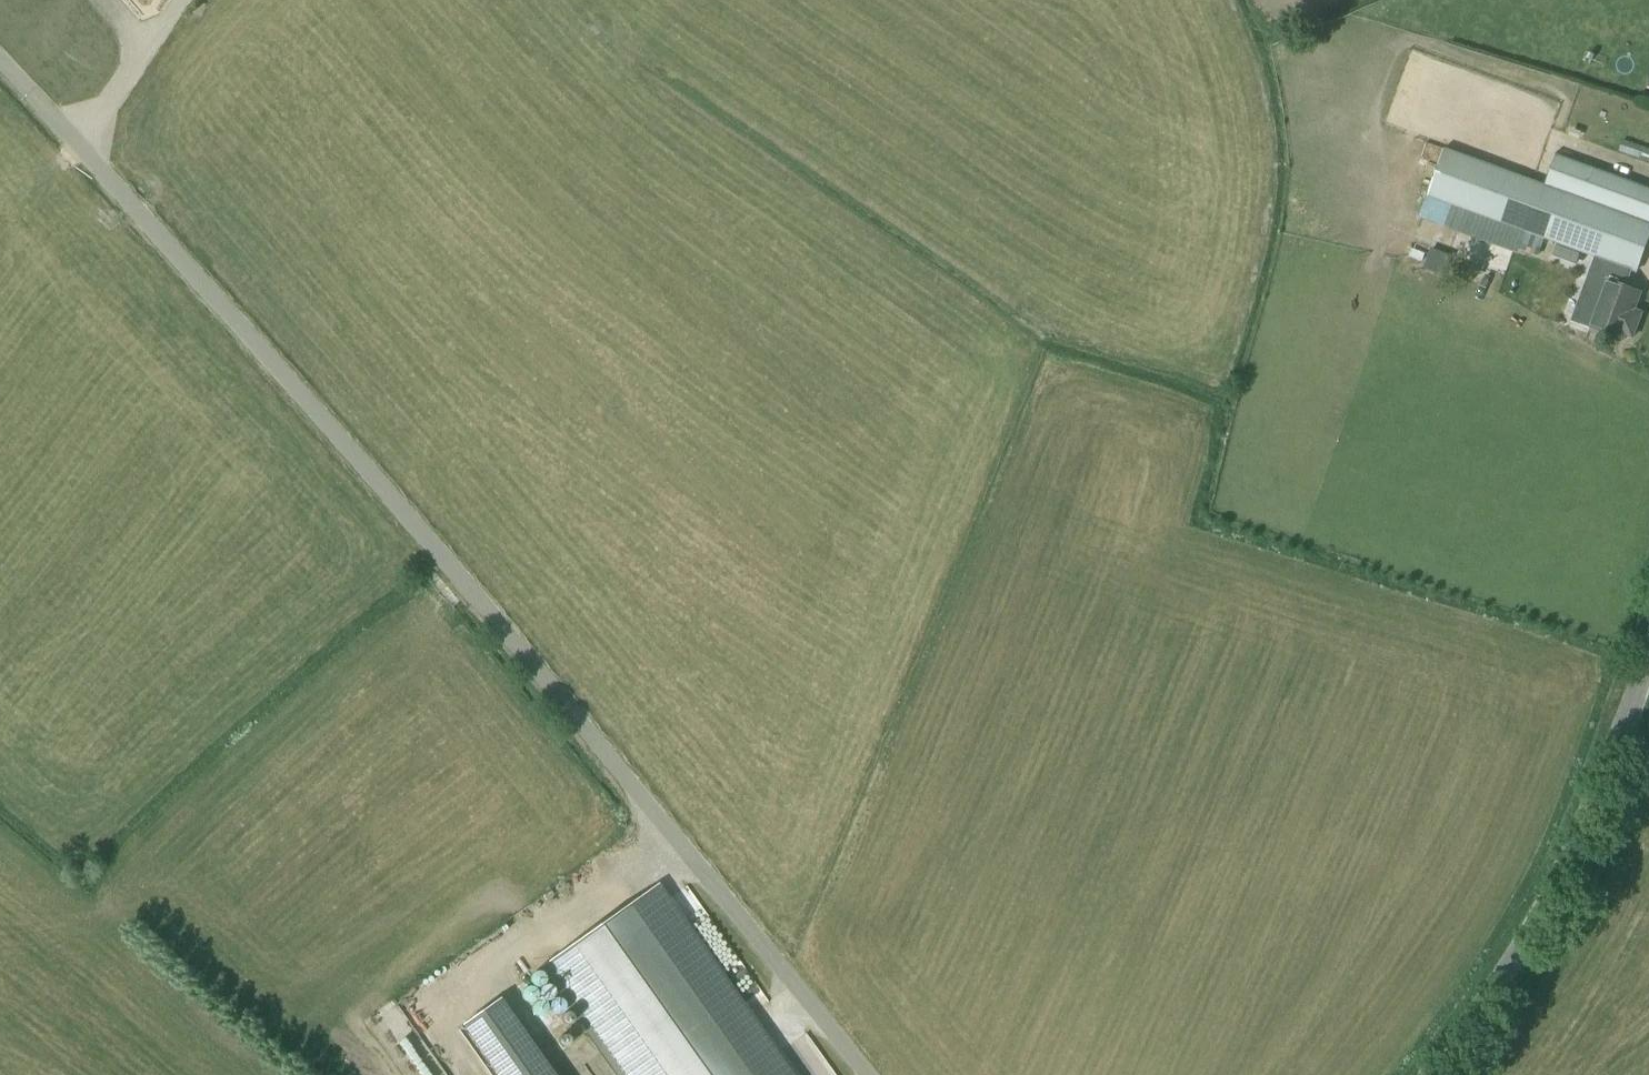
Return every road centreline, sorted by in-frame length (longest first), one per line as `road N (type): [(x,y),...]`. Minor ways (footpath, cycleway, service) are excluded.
road 1 (unclassified): [(872,1074),(0,64)]
road 2 (unclassified): [(1425,1074),(1576,859),(1648,661)]

